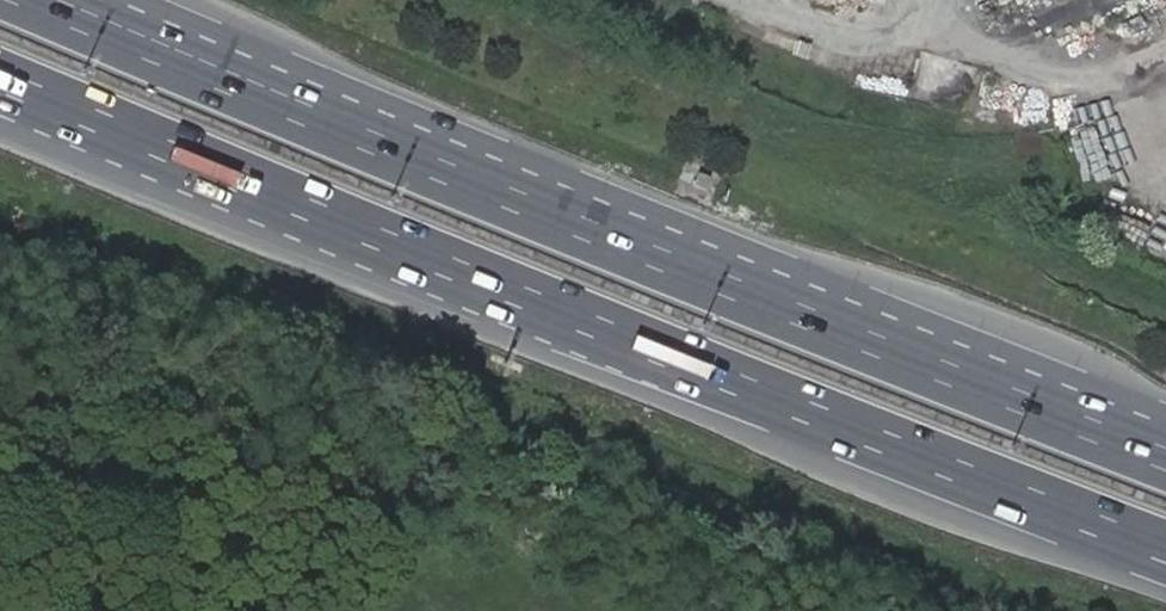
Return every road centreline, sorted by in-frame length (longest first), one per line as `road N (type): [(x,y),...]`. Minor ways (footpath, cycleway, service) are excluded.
road 1 (motorway): [(1165,459),(33,0)]
road 2 (motorway): [(279,188),(1165,552)]
road 3 (motorway): [(0,68),(279,188)]
road 4 (motorway): [(0,97),(279,188)]

